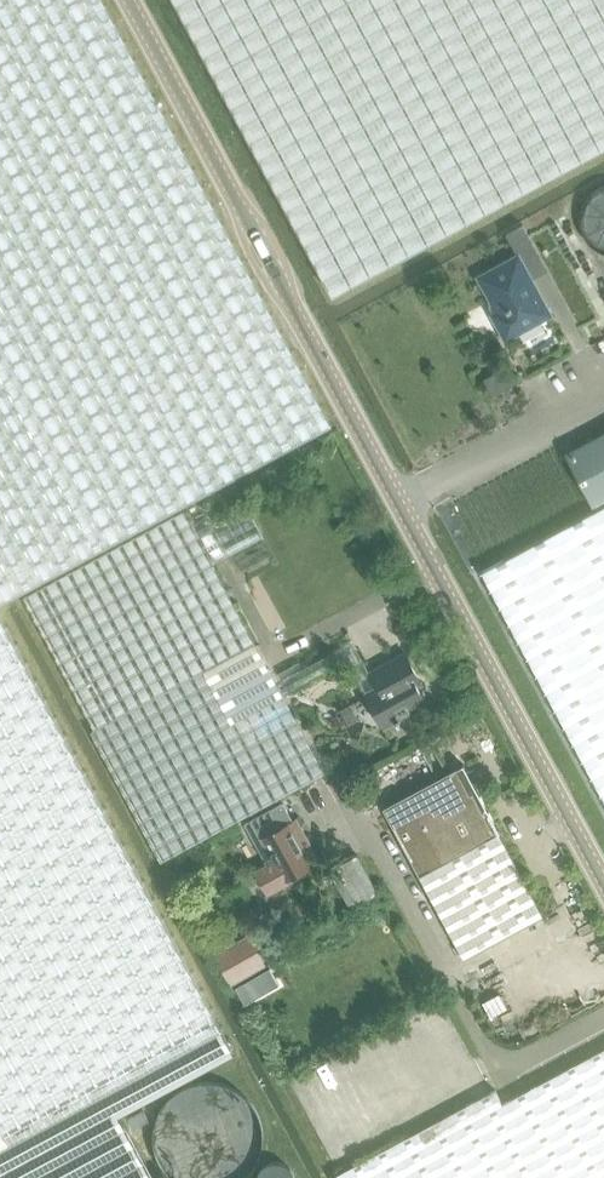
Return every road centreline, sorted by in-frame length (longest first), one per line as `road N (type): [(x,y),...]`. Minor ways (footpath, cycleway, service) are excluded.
road 1 (tertiary): [(134,0),(603,871)]

